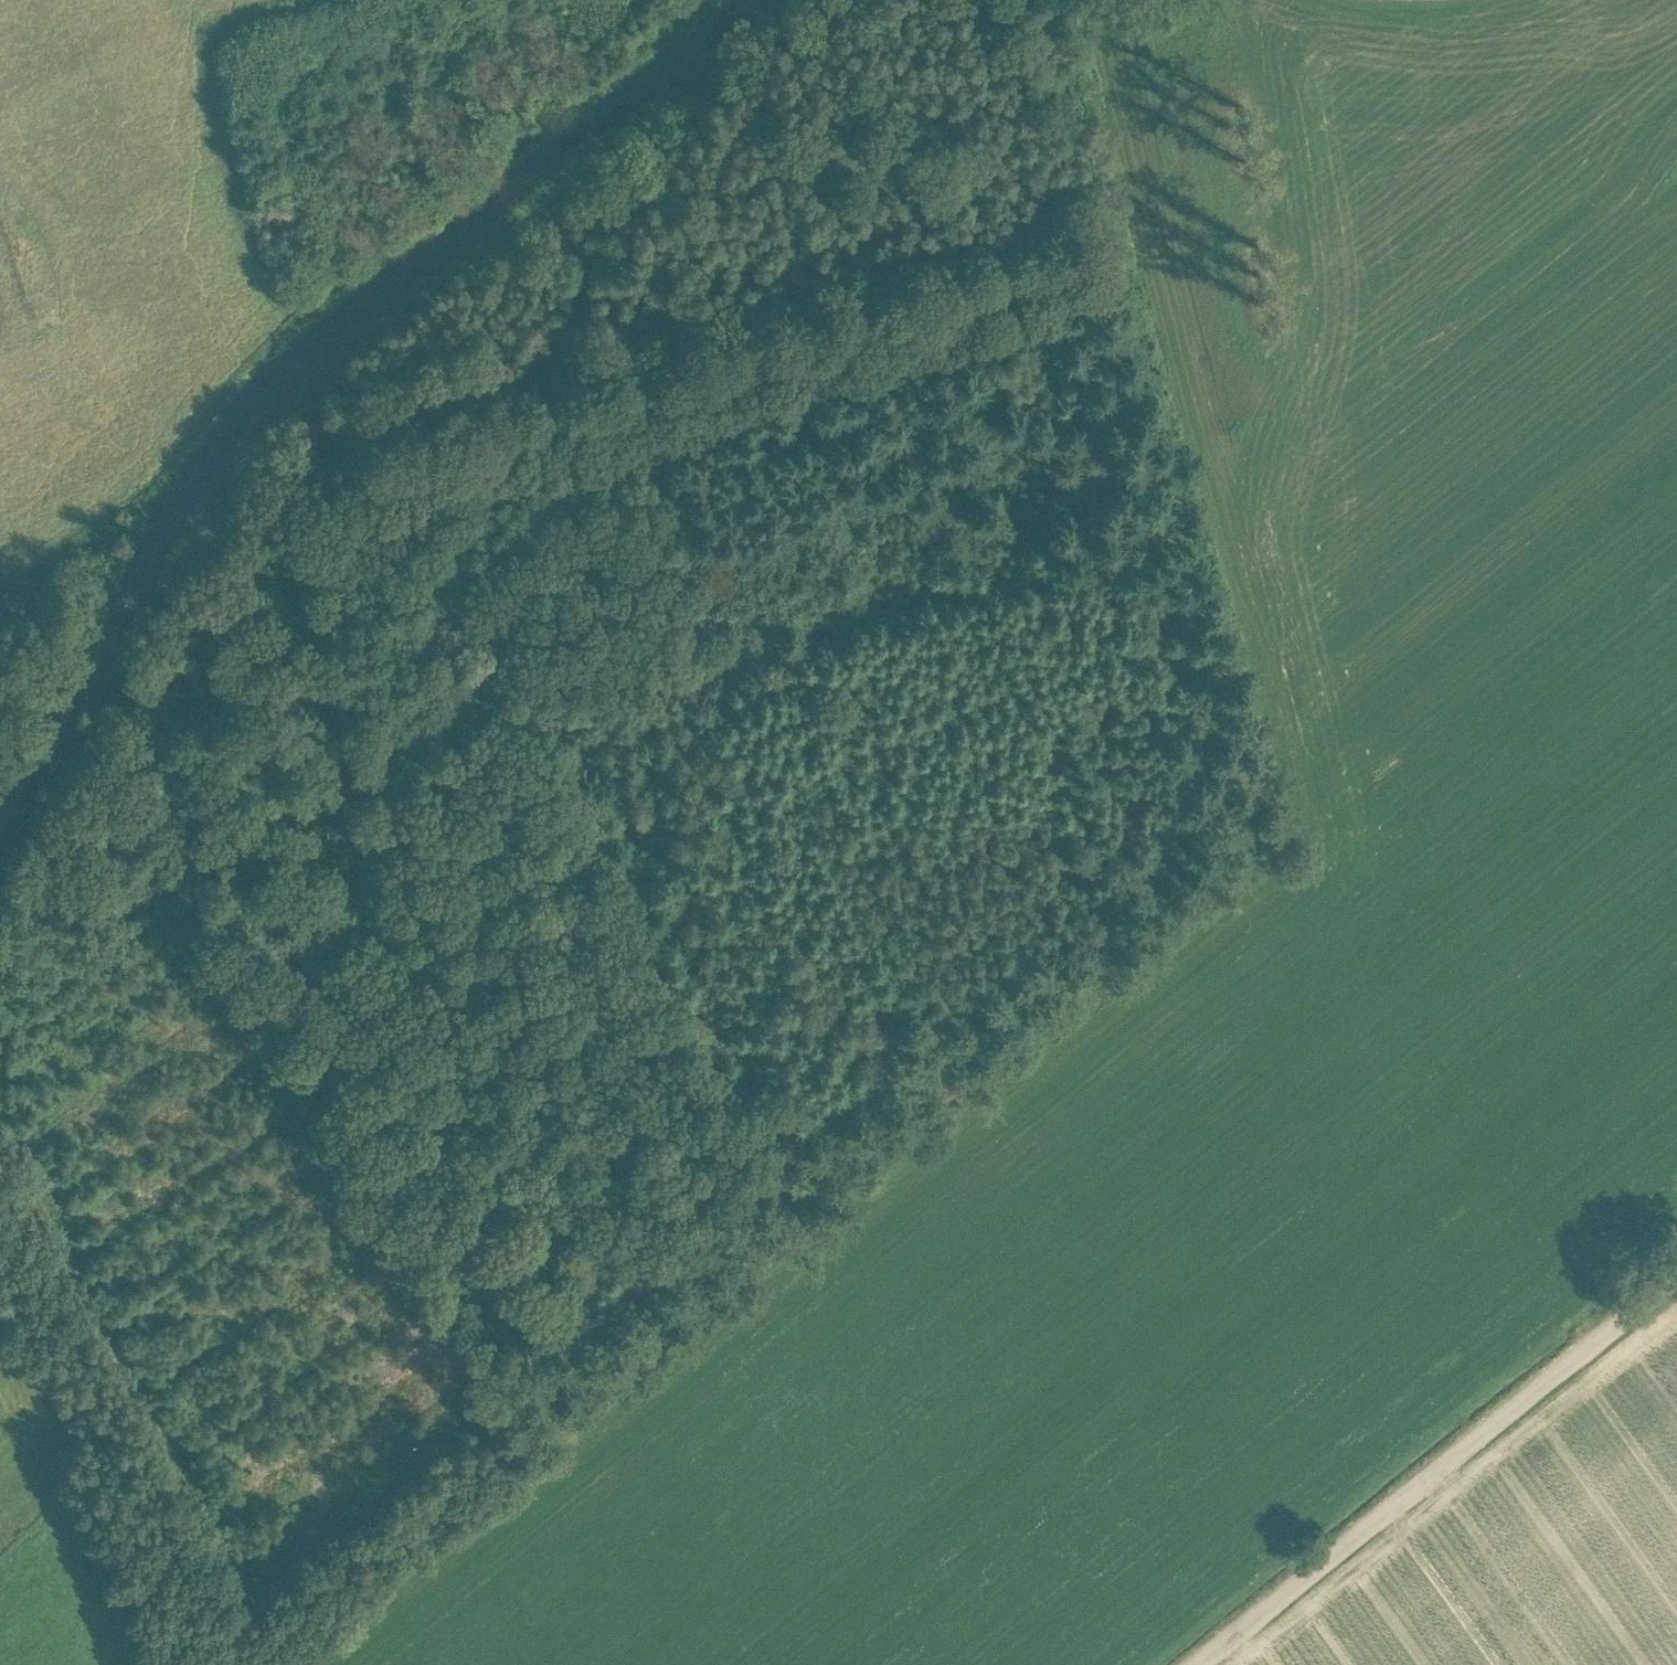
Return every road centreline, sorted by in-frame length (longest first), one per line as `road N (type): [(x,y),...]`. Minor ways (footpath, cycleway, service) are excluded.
road 1 (track): [(1676,1271),(1190,1664)]

